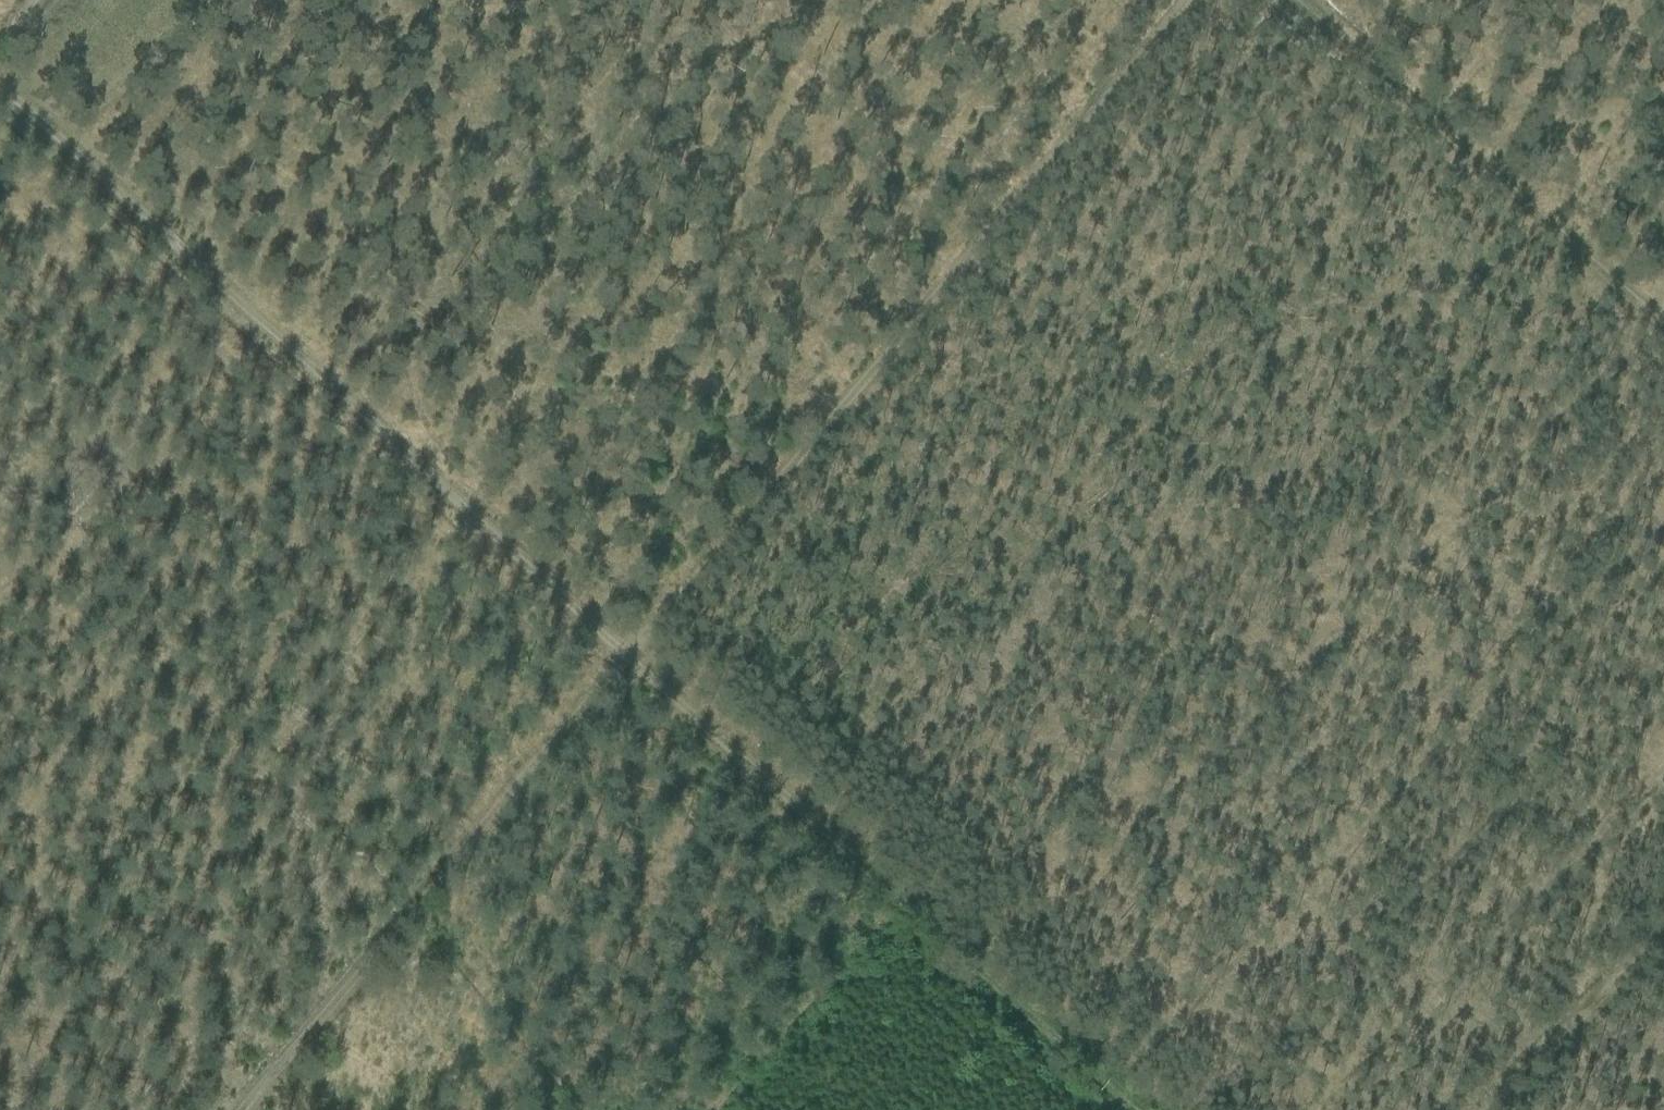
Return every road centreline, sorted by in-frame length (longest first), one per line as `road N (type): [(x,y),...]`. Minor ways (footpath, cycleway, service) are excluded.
road 1 (track): [(1185,0),(617,661),(0,93)]
road 2 (track): [(1122,1109),(617,661)]
road 3 (track): [(242,1109),(617,661)]
road 4 (track): [(1663,333),(1292,0)]
road 5 (track): [(1663,935),(1491,1109)]

